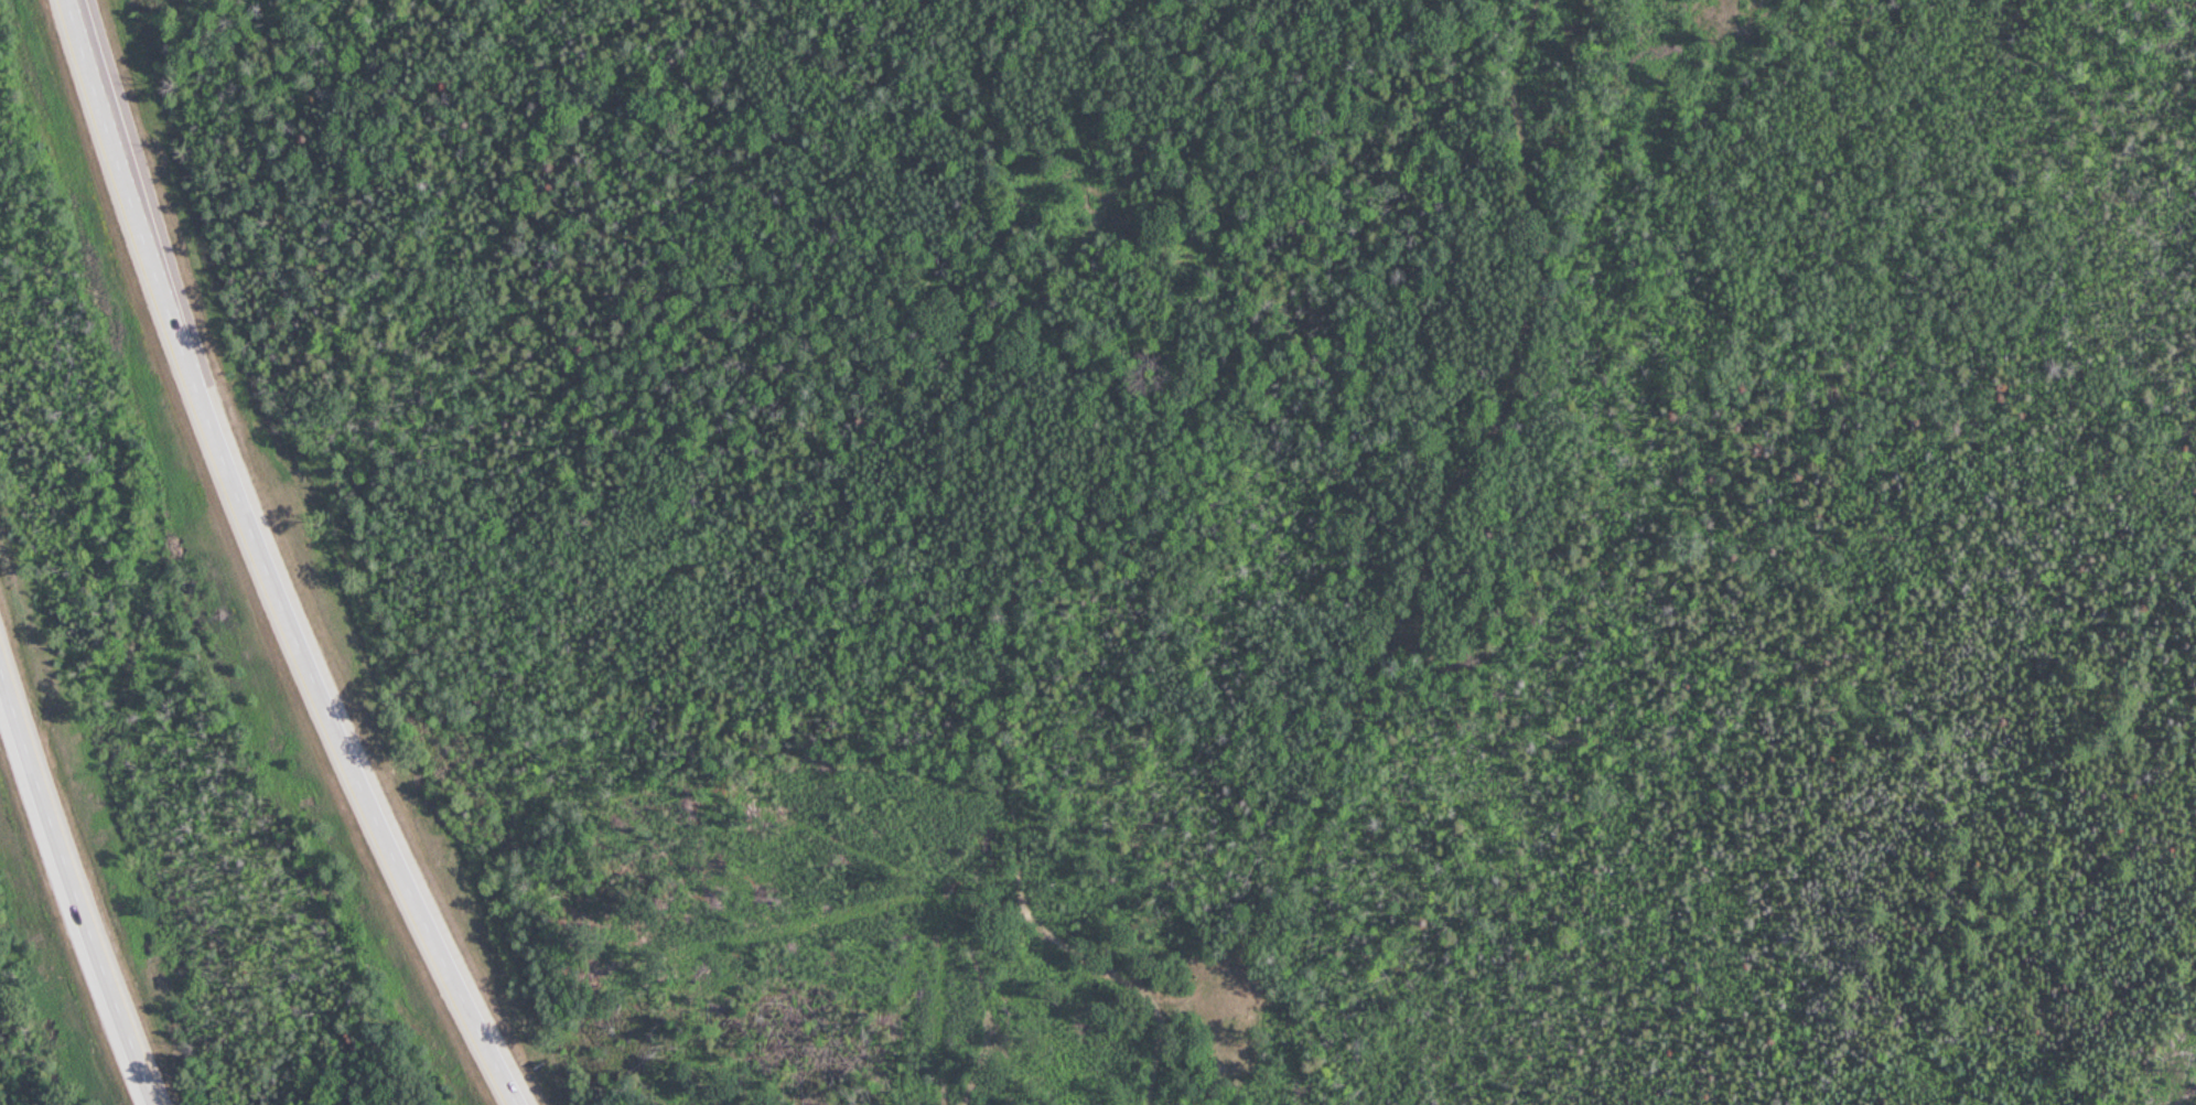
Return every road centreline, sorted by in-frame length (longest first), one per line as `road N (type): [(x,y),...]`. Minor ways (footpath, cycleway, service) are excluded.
road 1 (motorway): [(527,1104),(360,788),(118,130),(78,0)]
road 2 (motorway): [(0,658),(106,958),(169,1104)]

